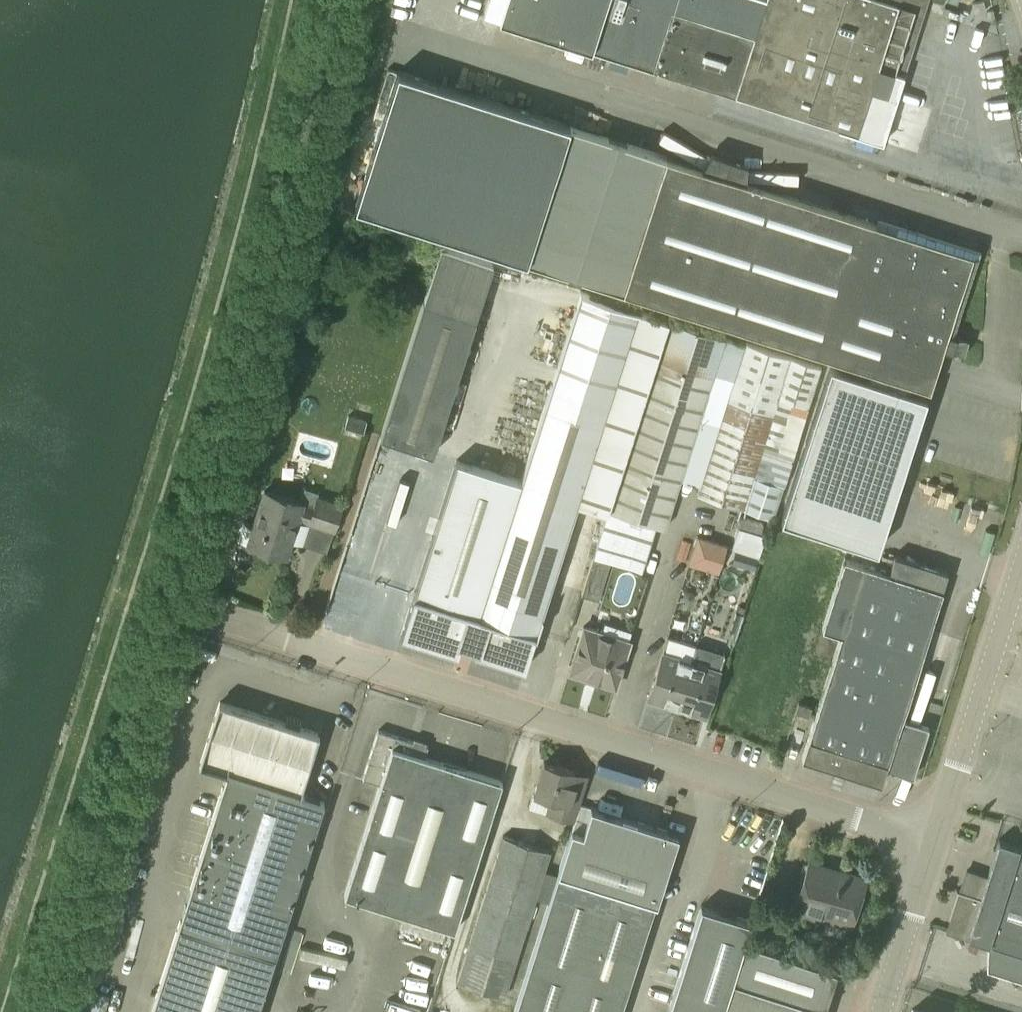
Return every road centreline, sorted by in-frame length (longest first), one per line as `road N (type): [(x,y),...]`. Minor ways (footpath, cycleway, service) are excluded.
road 1 (unclassified): [(939,832),(196,615)]
road 2 (unclassified): [(939,832),(1021,566)]
road 3 (unclassified): [(881,1011),(939,832)]

